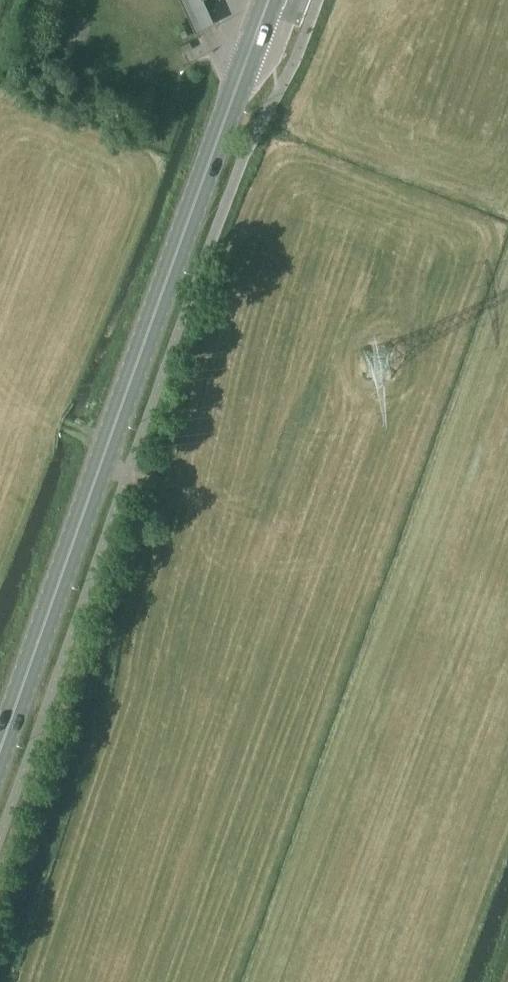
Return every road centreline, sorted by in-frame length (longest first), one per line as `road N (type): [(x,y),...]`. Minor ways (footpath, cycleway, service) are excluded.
road 1 (secondary): [(0,753),(272,0)]

